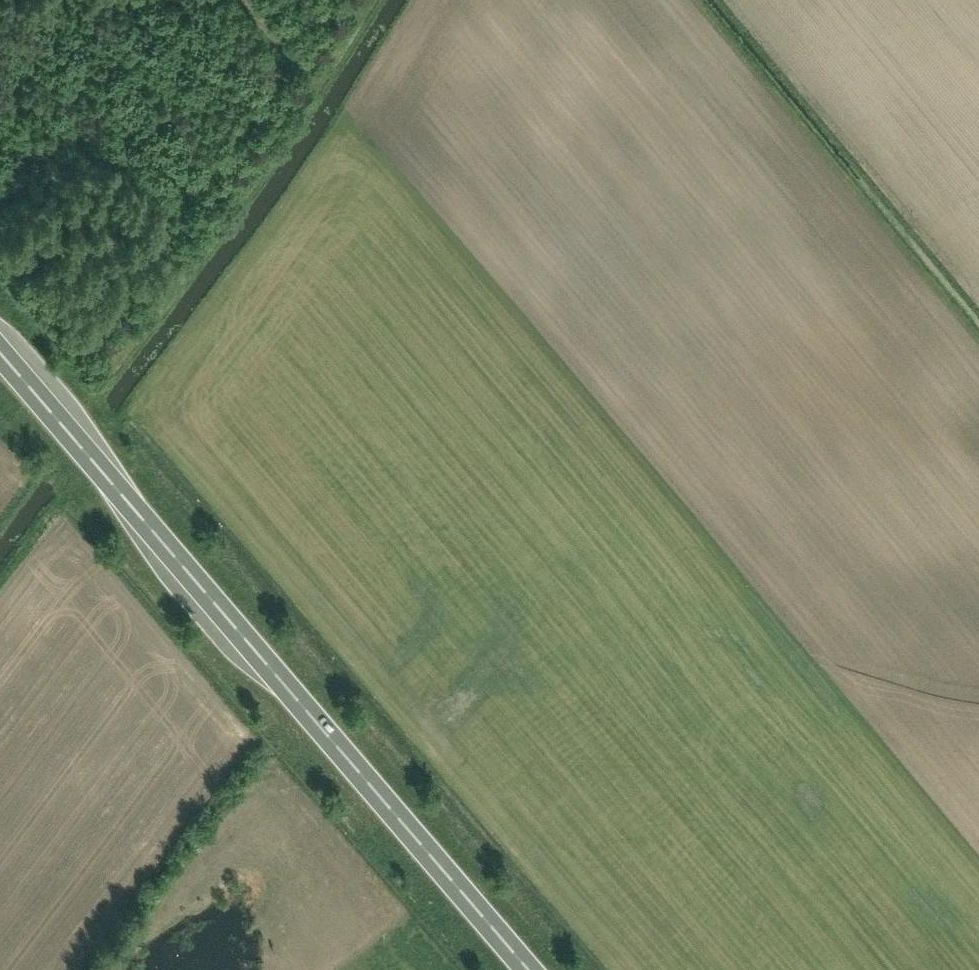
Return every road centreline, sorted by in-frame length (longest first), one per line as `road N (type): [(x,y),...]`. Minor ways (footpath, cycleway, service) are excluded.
road 1 (primary): [(529,969),(0,351)]

